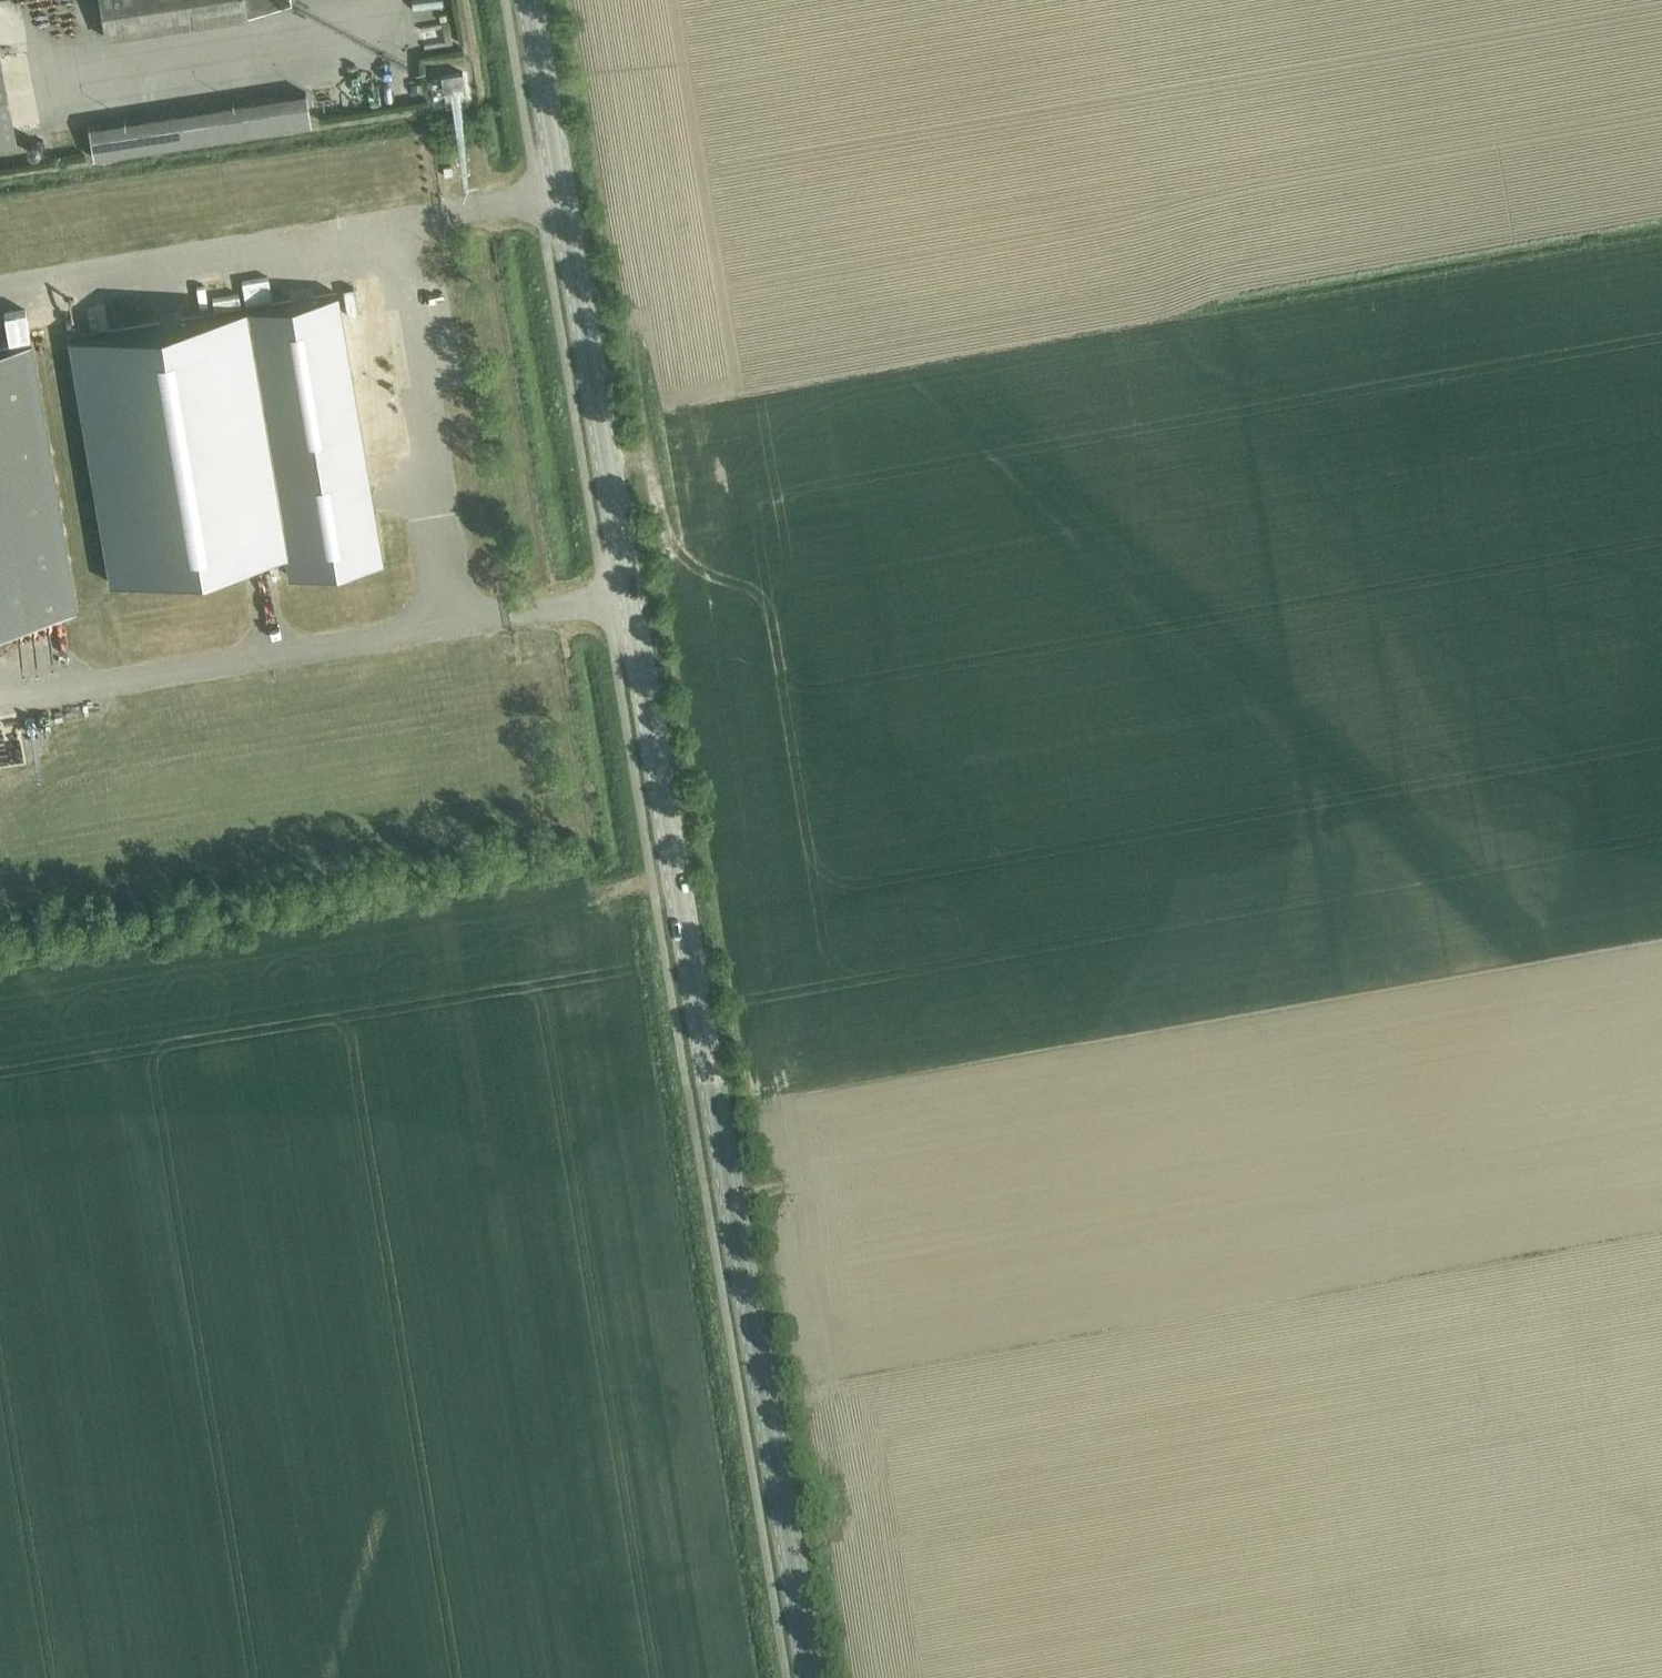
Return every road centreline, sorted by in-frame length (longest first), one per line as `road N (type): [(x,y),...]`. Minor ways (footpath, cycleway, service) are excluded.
road 1 (tertiary): [(808,1677),(527,0)]

